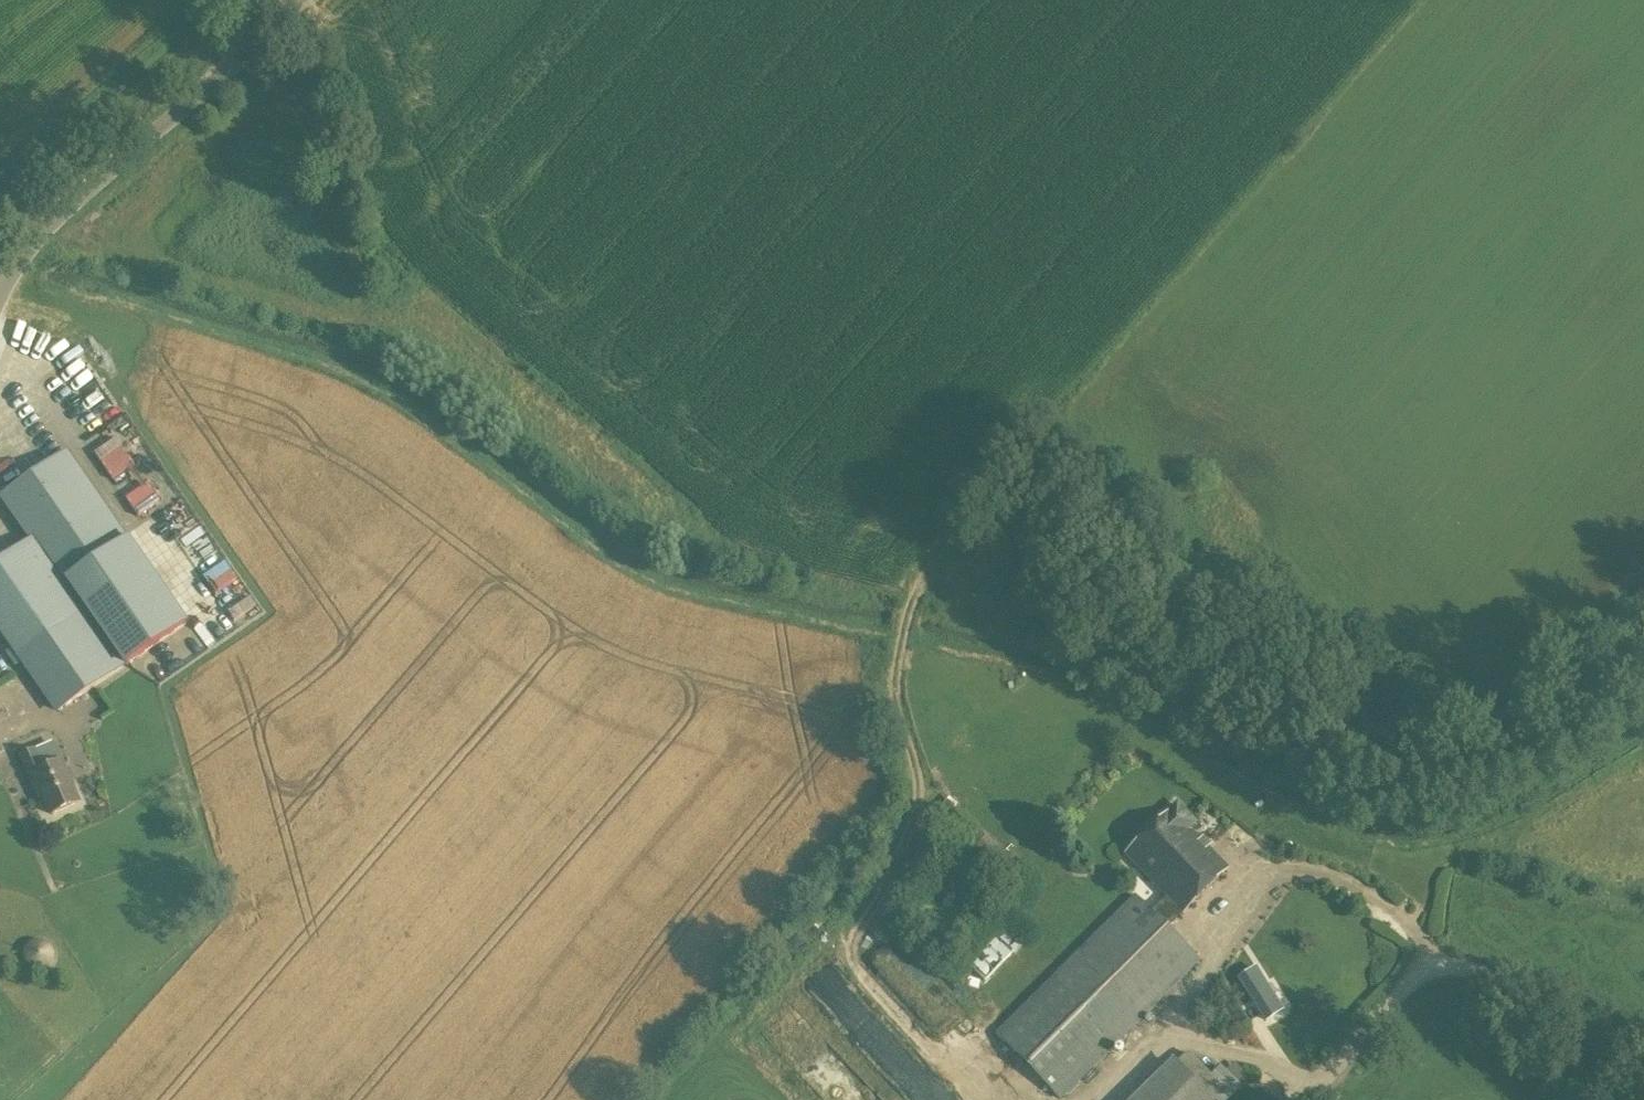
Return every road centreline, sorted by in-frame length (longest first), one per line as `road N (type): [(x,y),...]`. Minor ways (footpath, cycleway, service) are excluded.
road 1 (unclassified): [(1302,1099),(1421,967),(1443,957),(1643,1033)]
road 2 (unclassified): [(0,284),(62,206),(287,0)]

